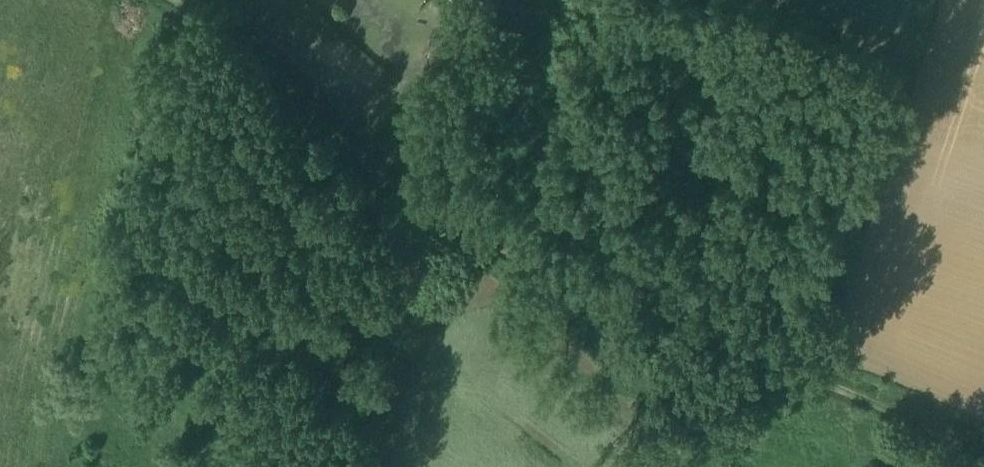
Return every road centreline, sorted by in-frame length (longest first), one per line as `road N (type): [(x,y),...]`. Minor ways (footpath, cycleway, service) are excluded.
road 1 (track): [(983,457),(449,233),(423,213)]

